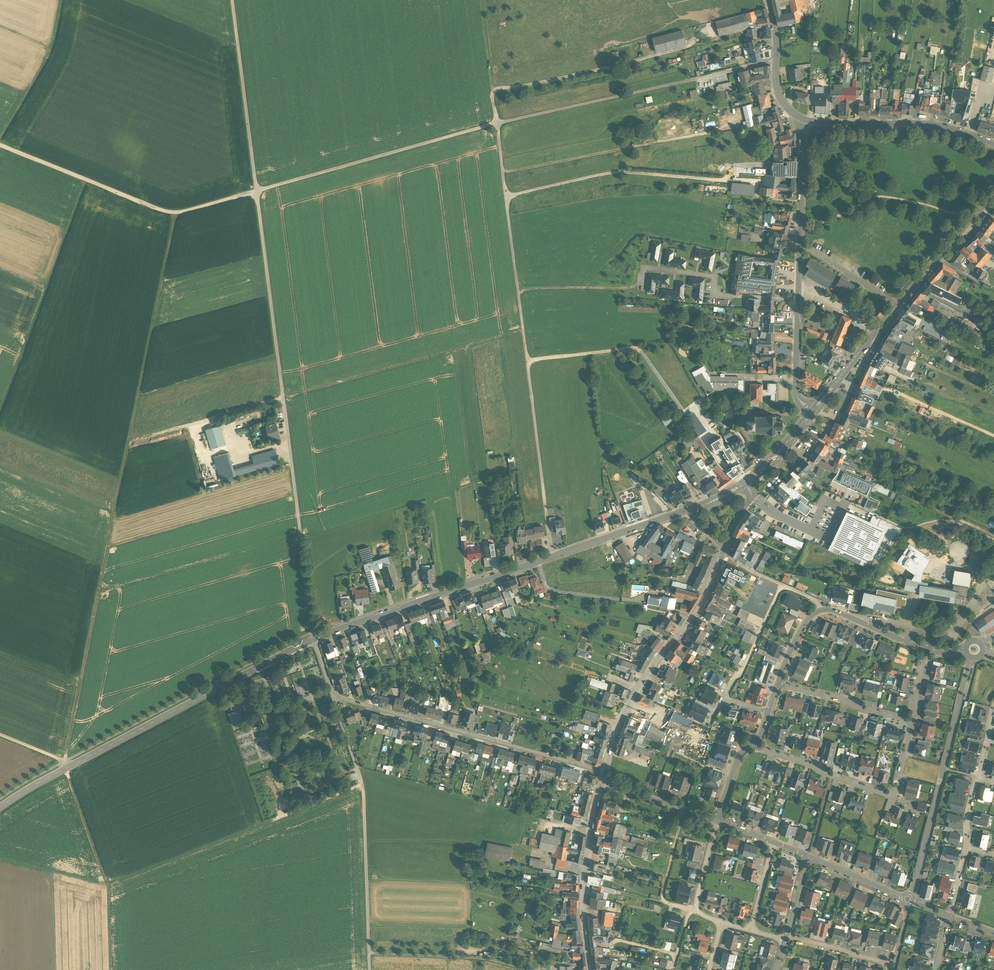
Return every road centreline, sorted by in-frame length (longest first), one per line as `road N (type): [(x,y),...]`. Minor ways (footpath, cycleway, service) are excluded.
road 1 (track): [(735,70),(498,123),(257,191),(232,0)]
road 2 (track): [(176,213),(65,761)]
road 3 (track): [(554,557),(493,92)]
road 4 (track): [(314,641),(257,191)]
road 5 (track): [(128,446),(525,331)]
road 6 (track): [(65,769),(110,891),(362,785)]
road 7 (tertiary): [(690,511),(314,641)]
road 8 (tertiary): [(314,641),(0,808)]
road 9 (residential): [(605,772),(334,697),(314,641)]
road 10 (residential): [(814,412),(796,391),(806,120)]
road 11 (tertiary): [(993,195),(814,412)]
road 12 (track): [(334,697),(364,800),(369,969)]
road 13 (track): [(0,146),(168,212),(257,191)]
road 14 (track): [(91,182),(0,423)]
road 15 (residential): [(605,772),(621,719),(703,600),(723,553)]
road 16 (residential): [(911,895),(970,657)]
road 17 (track): [(504,176),(714,135),(740,119)]
road 18 (track): [(507,201),(620,175),(731,185)]
road 19 (residential): [(911,722),(894,796),(753,744)]
road 20 (track): [(98,593),(300,535)]
road 21 (track): [(493,92),(695,48)]
road 22 (track): [(528,361),(642,349),(680,371),(699,404)]
road 23 (track): [(0,860),(110,891),(113,969)]
road 24 (unclassified): [(993,143),(935,125),(806,120)]
road 25 (residential): [(590,969),(583,884),(601,784)]
road 26 (track): [(368,924),(474,929),(530,943)]
road 27 (track): [(368,953),(477,958),(523,969)]
road 28 (track): [(66,0),(50,63),(0,139)]
road 29 (residential): [(778,684),(911,722)]
road 30 (residential): [(786,586),(724,697)]
road 31 (track): [(642,289),(520,294)]
road 32 (residential): [(717,821),(601,784)]
road 33 (residential): [(717,821),(696,906),(722,923)]

